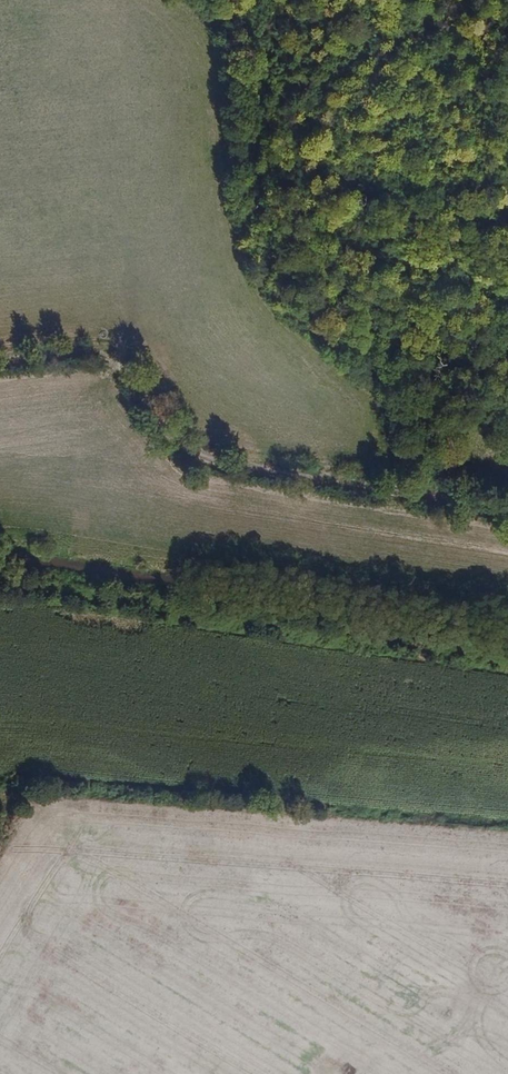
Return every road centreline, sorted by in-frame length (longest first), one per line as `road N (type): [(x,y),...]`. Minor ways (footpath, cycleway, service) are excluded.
road 1 (track): [(0,360),(87,349),(106,354),(187,448),(218,463),(507,509)]
road 2 (track): [(0,583),(507,660)]

